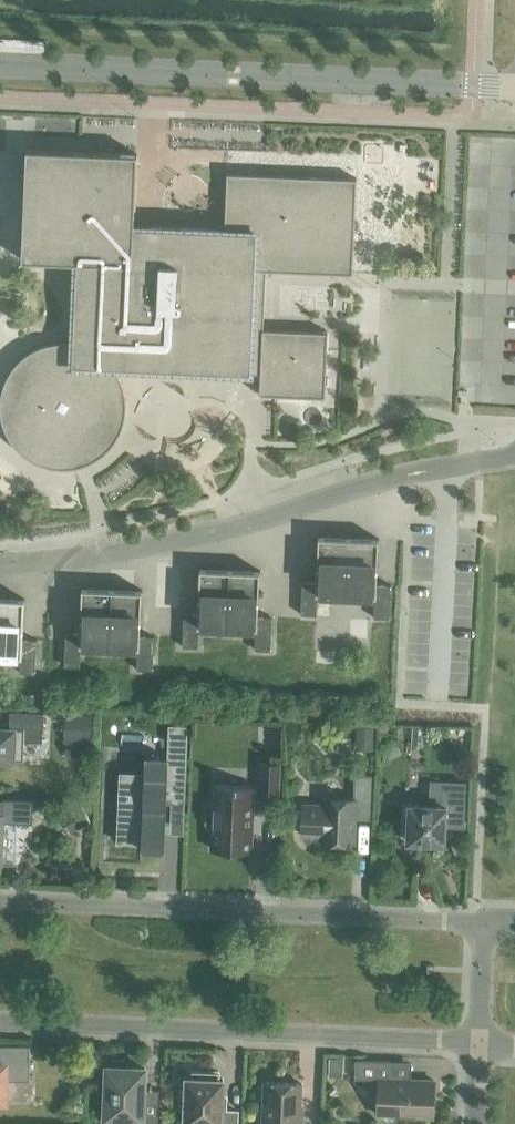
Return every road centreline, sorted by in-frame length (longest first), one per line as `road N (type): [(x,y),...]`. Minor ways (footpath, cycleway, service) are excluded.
road 1 (unclassified): [(514,88),(0,66)]
road 2 (residential): [(485,925),(0,901)]
road 3 (residential): [(0,1020),(480,1043)]

